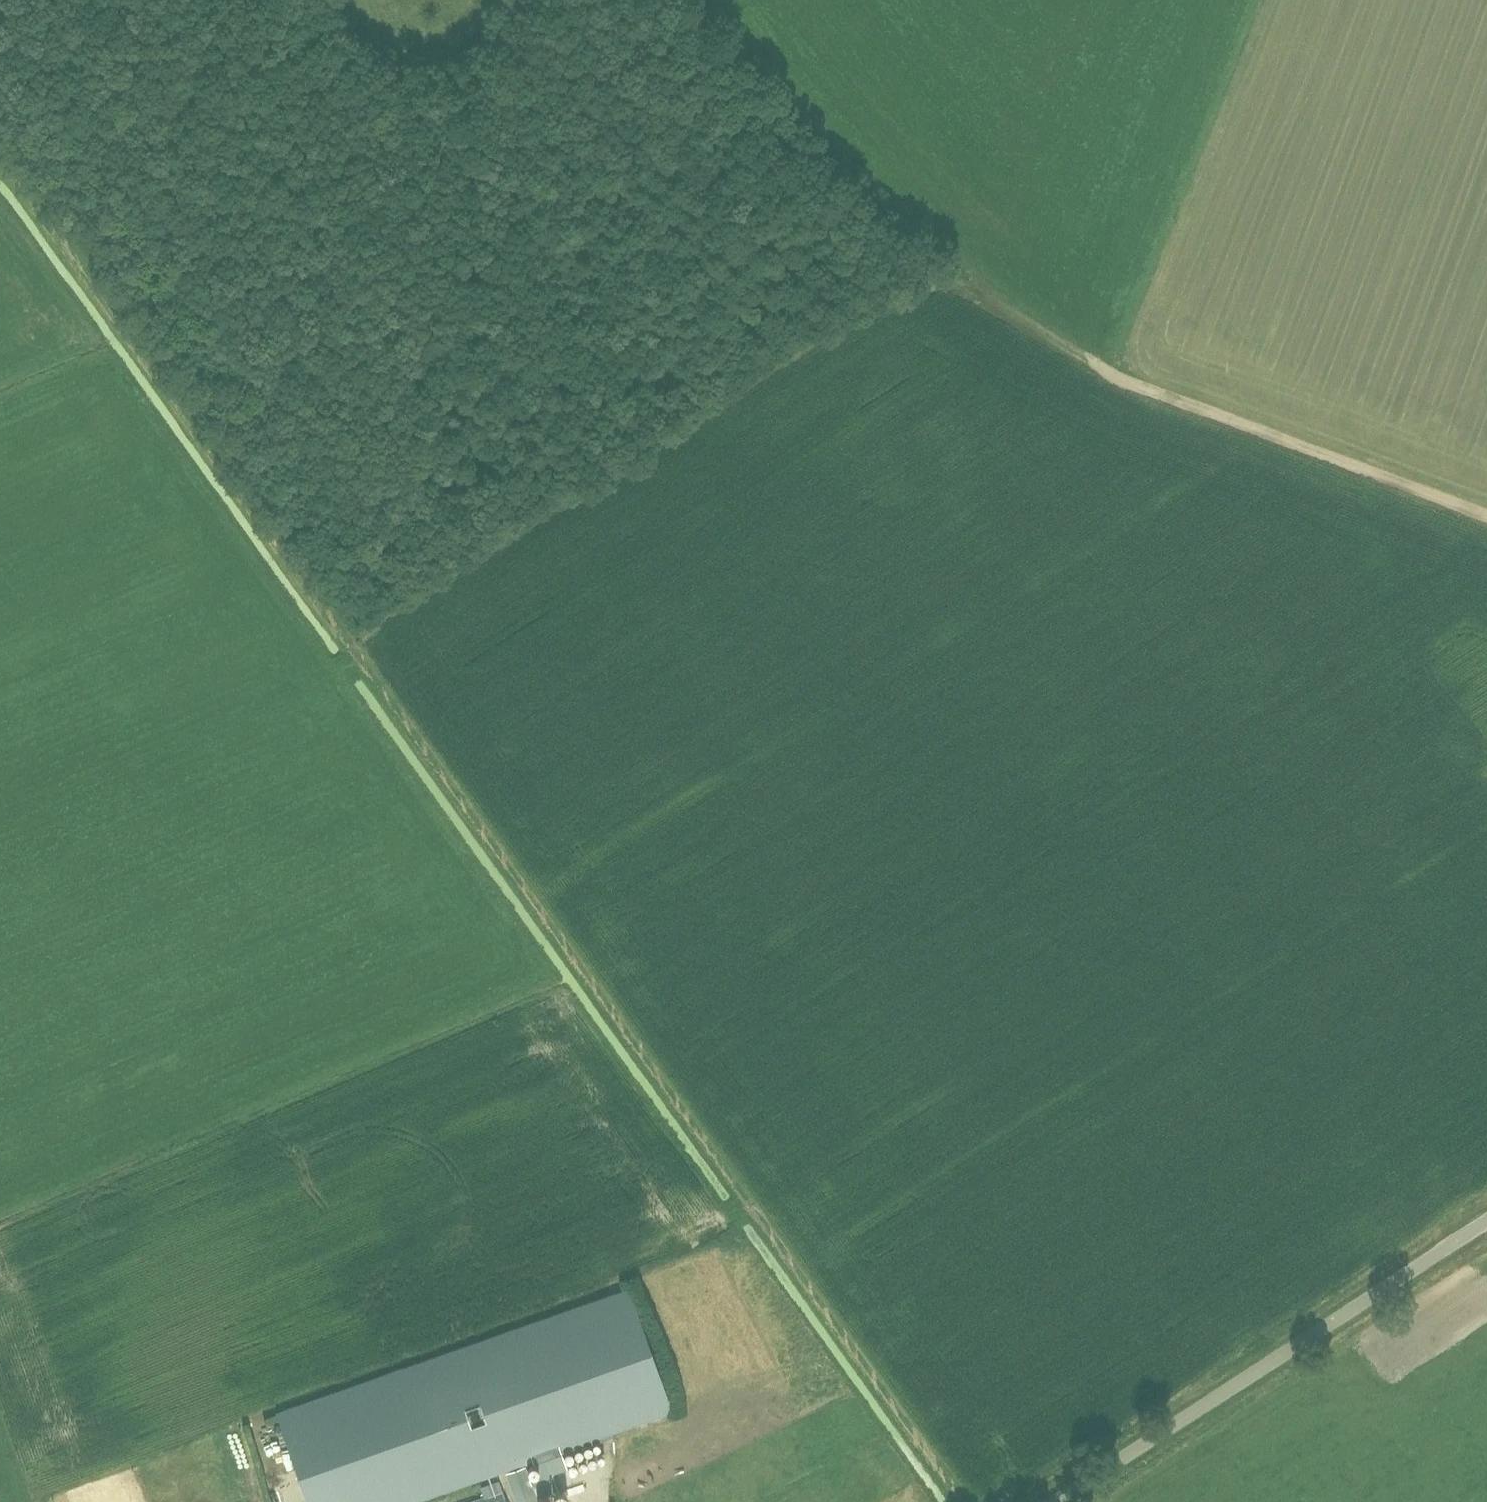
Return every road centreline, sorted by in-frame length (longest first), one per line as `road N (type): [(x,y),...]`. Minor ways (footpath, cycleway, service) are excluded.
road 1 (track): [(909,264),(976,293),(1123,380),(1486,517)]
road 2 (track): [(1054,1501),(1486,1223)]

